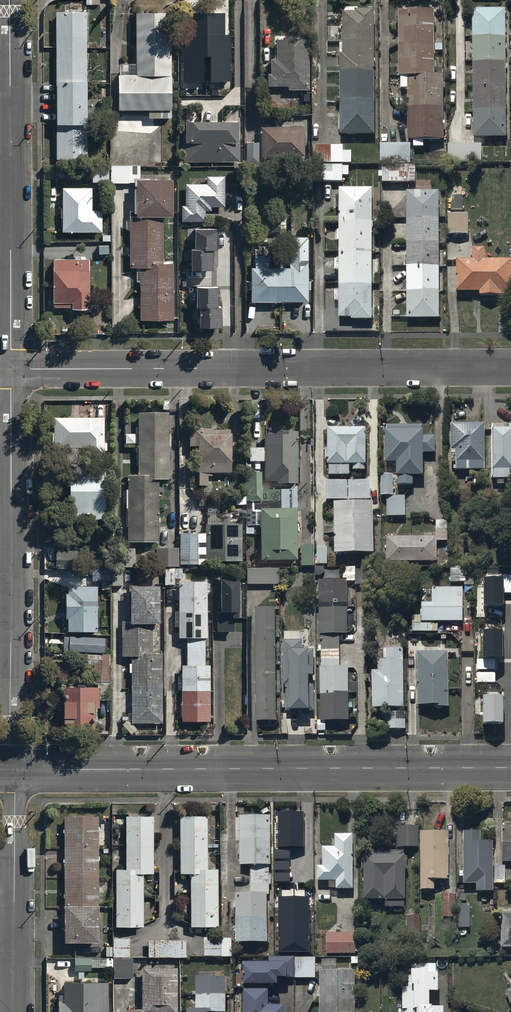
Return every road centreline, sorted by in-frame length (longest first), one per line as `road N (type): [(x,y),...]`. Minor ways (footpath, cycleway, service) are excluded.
road 1 (residential): [(12,368),(510,367)]
road 2 (secondary): [(13,770),(510,768)]
road 3 (residential): [(12,368),(13,770)]
road 4 (residential): [(11,0),(12,368)]
road 5 (residential): [(13,770),(12,1011)]

